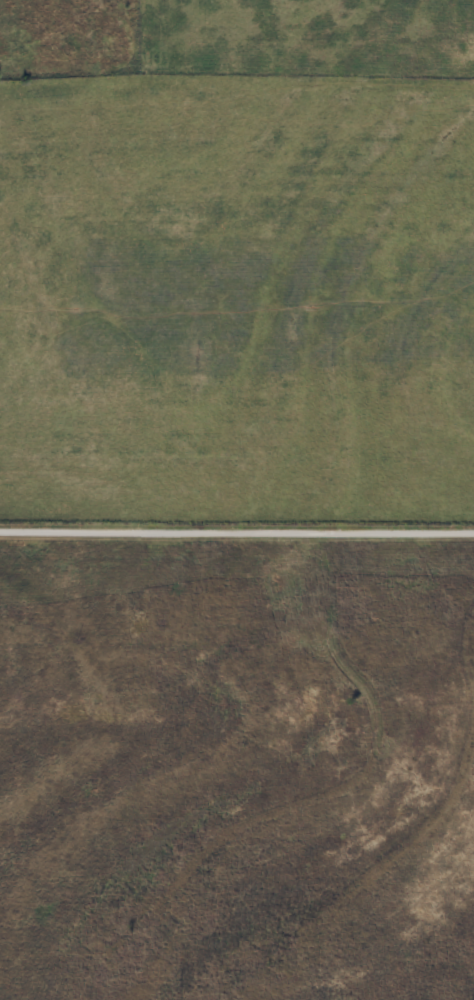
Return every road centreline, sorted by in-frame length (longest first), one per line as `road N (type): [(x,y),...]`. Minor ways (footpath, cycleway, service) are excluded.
road 1 (residential): [(473,536),(0,534)]

